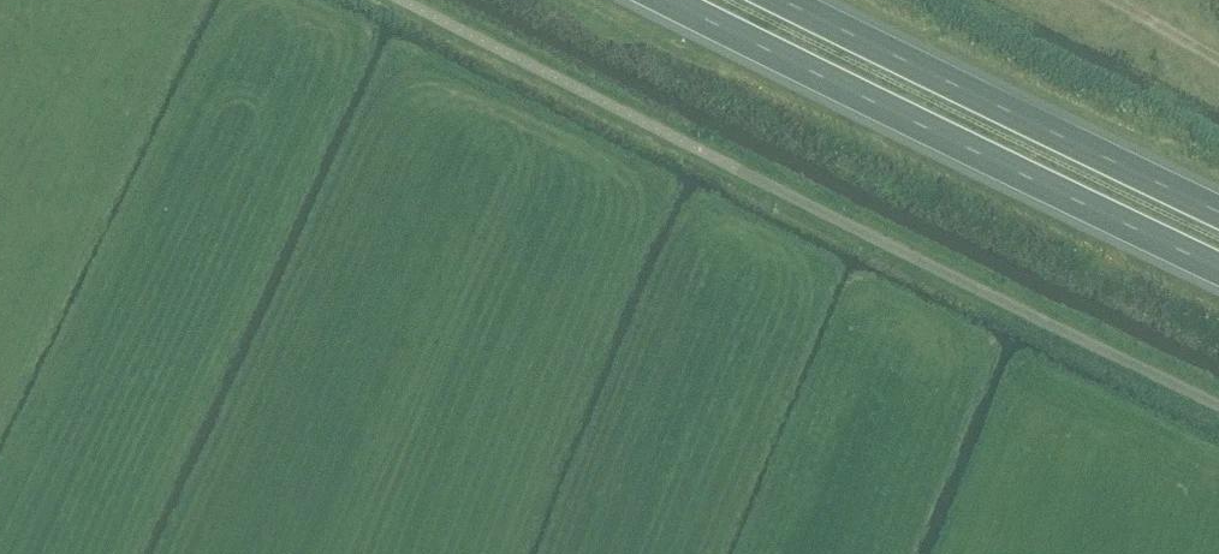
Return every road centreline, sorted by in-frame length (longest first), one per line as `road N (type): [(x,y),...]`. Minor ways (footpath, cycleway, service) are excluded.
road 1 (trunk): [(666,0),(1218,268)]
road 2 (trunk): [(1218,213),(781,0)]
road 3 (track): [(1218,61),(1111,0)]

